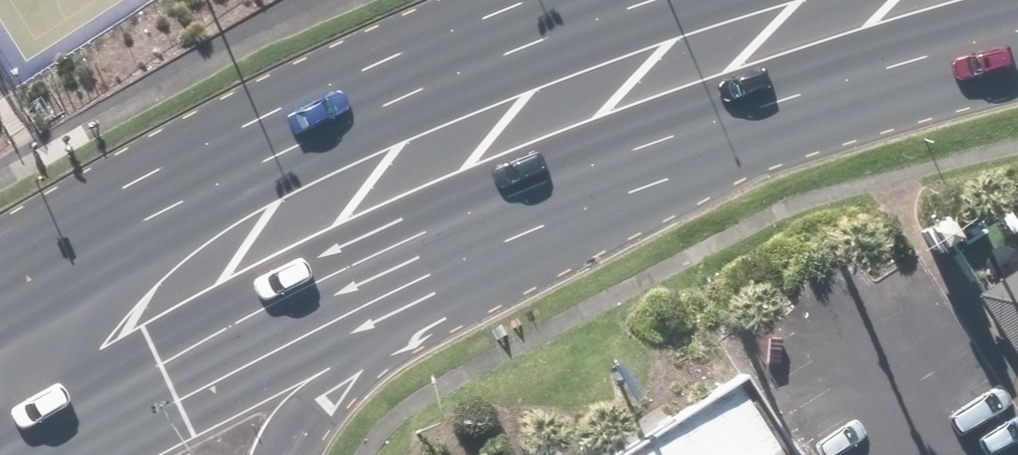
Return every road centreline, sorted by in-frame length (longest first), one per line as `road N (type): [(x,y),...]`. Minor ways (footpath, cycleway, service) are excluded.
road 1 (primary): [(673,139),(369,261),(23,454)]
road 2 (primary): [(0,306),(441,69),(613,0)]
road 3 (primary): [(673,139),(512,254),(391,327),(299,416),(278,454)]
road 4 (primary): [(1017,38),(673,139)]

